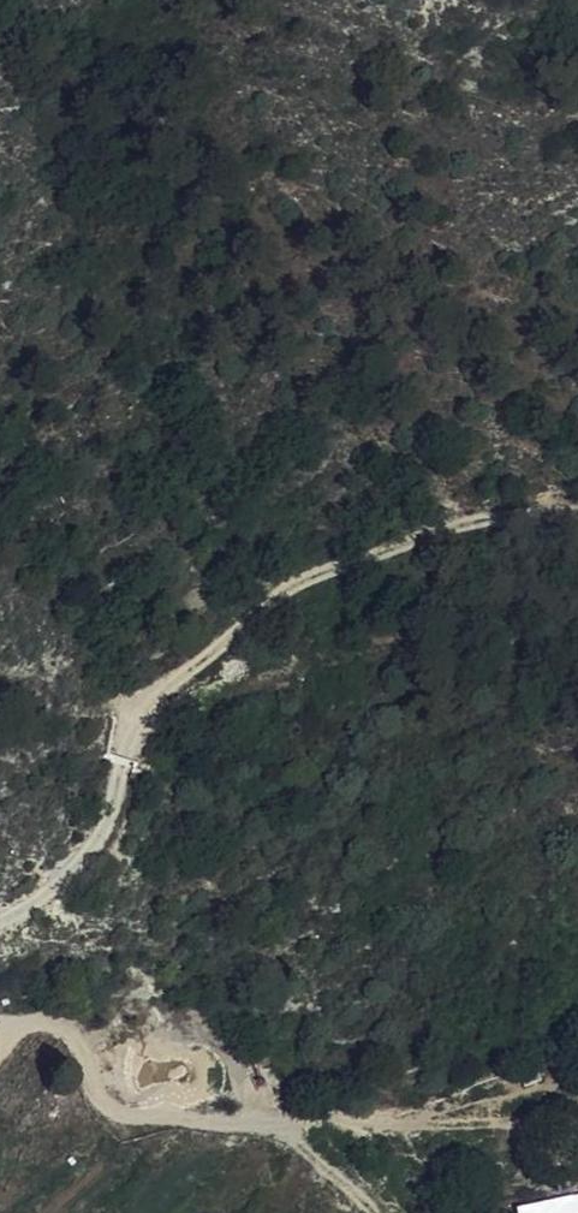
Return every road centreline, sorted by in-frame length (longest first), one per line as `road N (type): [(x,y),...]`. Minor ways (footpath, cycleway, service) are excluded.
road 1 (track): [(577,510),(417,543),(277,599),(150,699),(121,749),(108,821),(82,862),(41,899),(0,916)]
road 2 (track): [(0,1029),(28,1026),(127,1111),(258,1136),(345,1184),(366,1212)]

